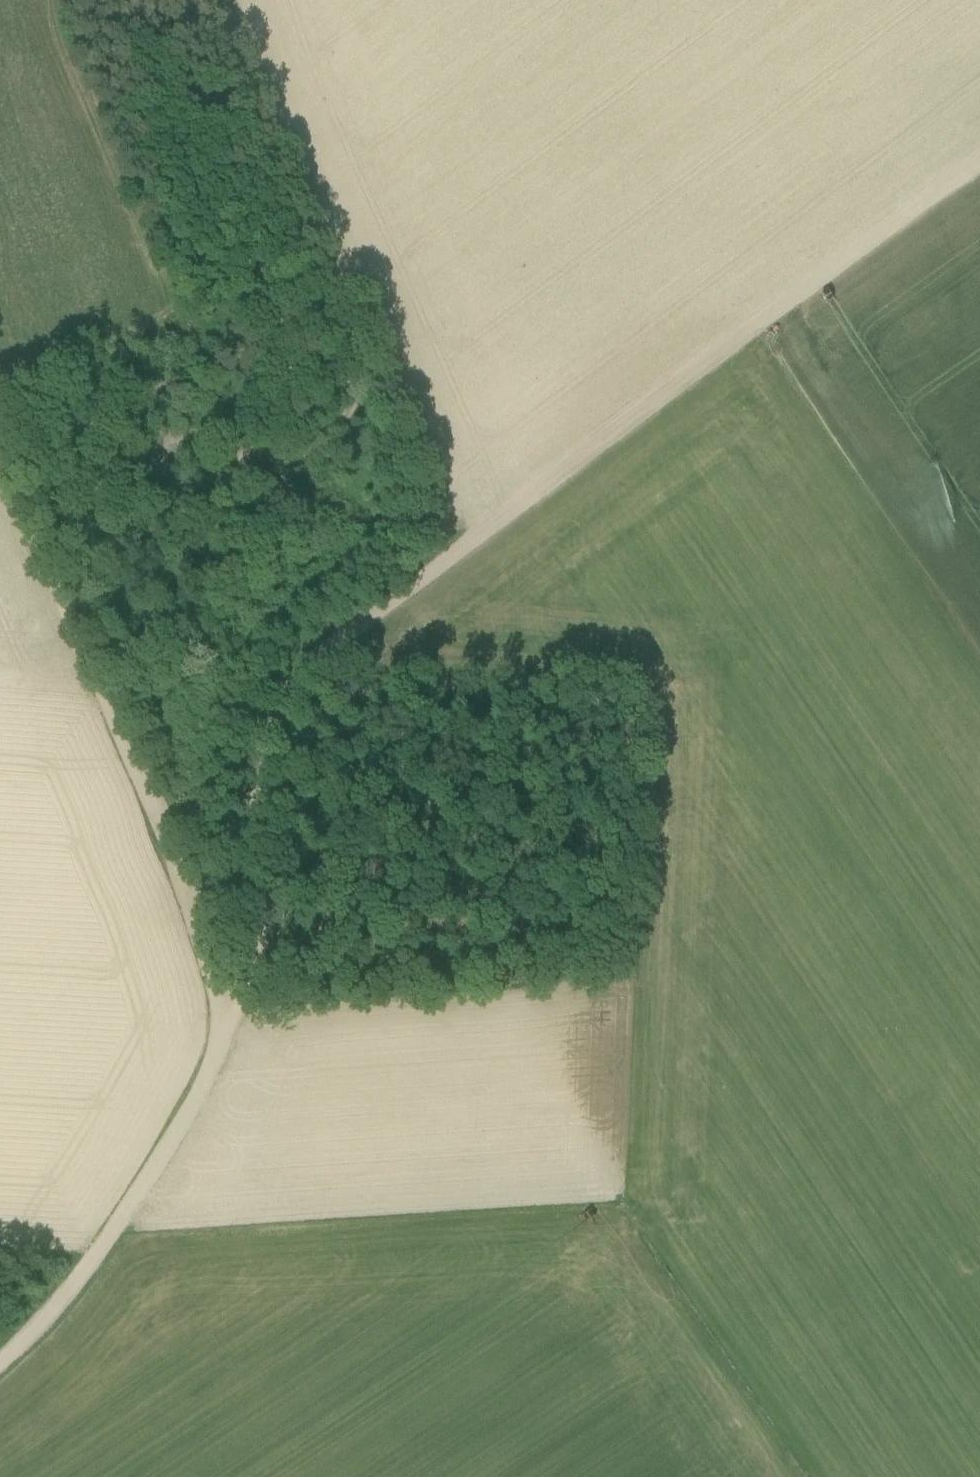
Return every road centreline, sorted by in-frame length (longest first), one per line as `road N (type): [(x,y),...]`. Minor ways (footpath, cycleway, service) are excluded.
road 1 (track): [(230,1003),(250,967),(255,774),(272,717),(298,678),(386,604),(979,163)]
road 2 (track): [(0,444),(230,1003)]
road 3 (track): [(0,1363),(67,1300),(159,1161),(192,1103),(230,1003)]

